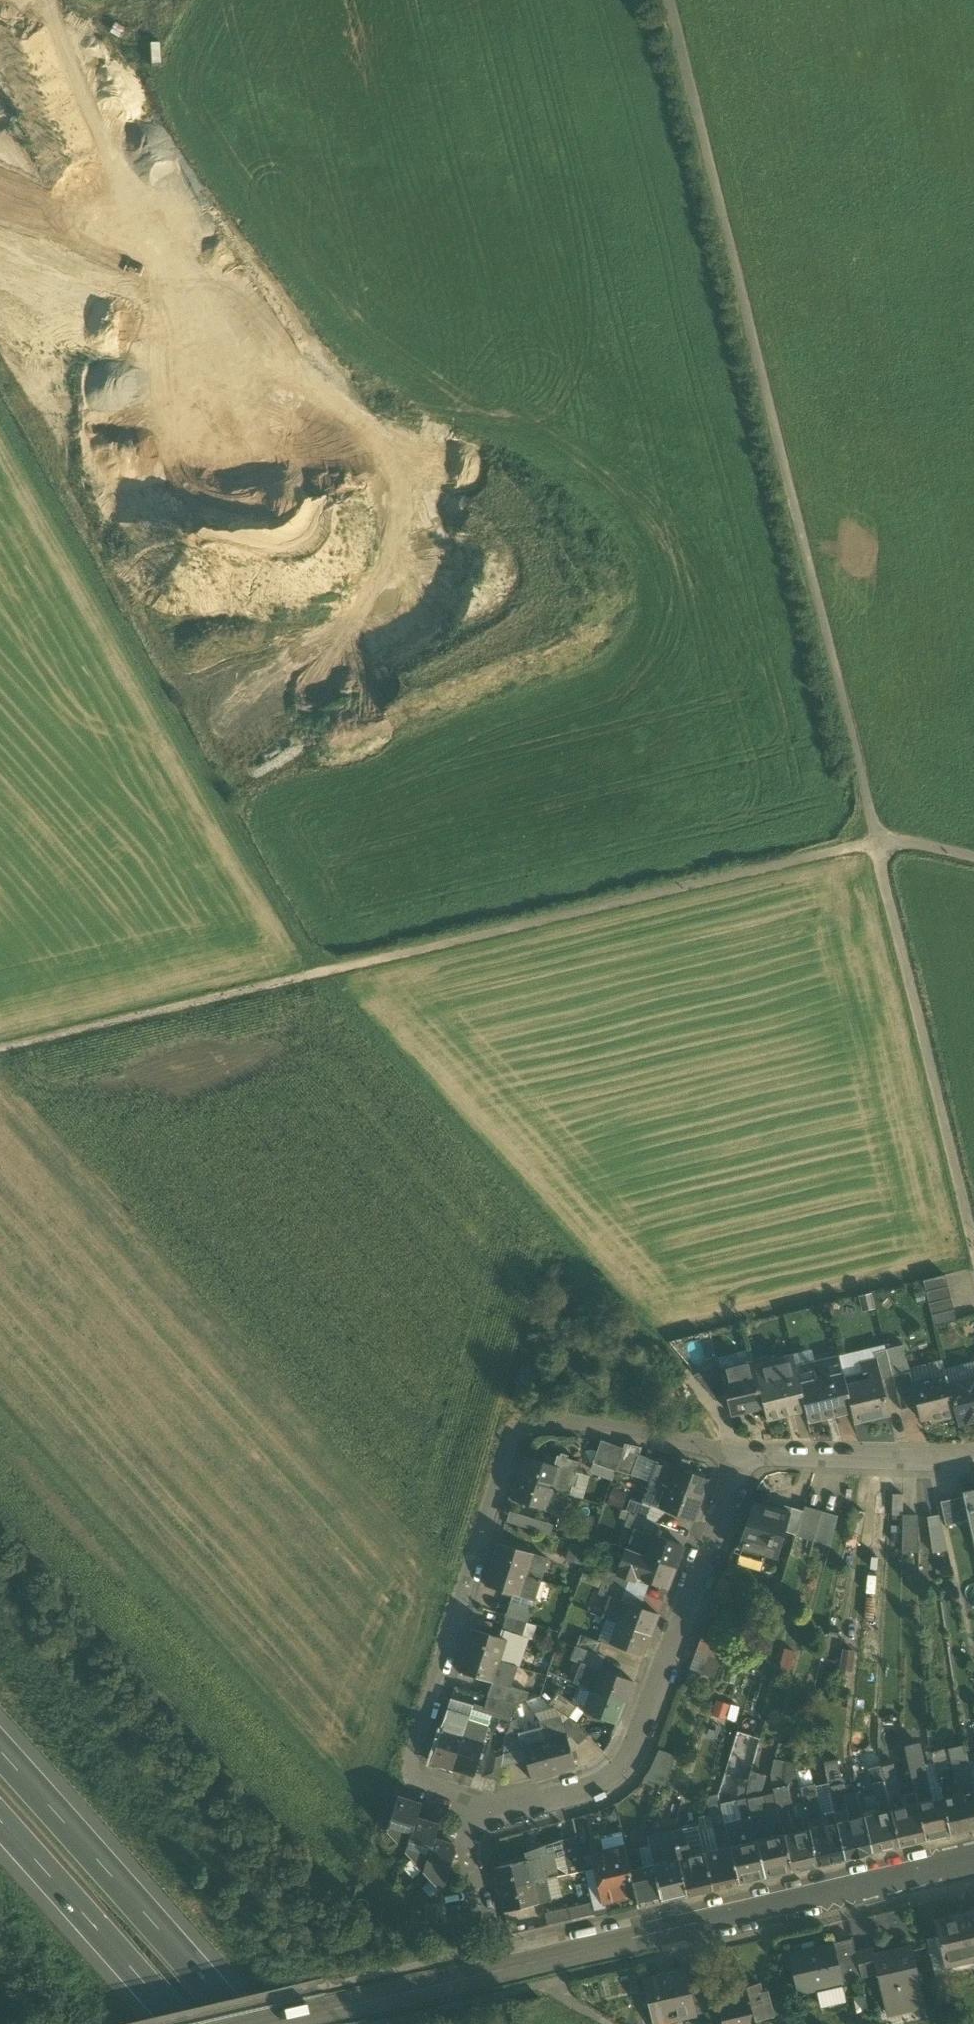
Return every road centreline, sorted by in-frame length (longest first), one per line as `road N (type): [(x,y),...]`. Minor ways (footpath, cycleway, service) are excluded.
road 1 (tertiary): [(973,1861),(265,2023)]
road 2 (track): [(0,402),(325,977)]
road 3 (residential): [(742,1453),(556,1421),(510,1438),(411,1764)]
road 4 (residential): [(411,1764),(424,1785),(511,1808),(603,1783),(630,1756),(742,1453)]
road 5 (residential): [(973,1235),(885,845),(973,866)]
road 6 (motorway): [(239,2023),(0,1748)]
road 7 (motorway): [(0,1831),(175,2023)]
road 8 (residential): [(973,1459),(742,1453)]

